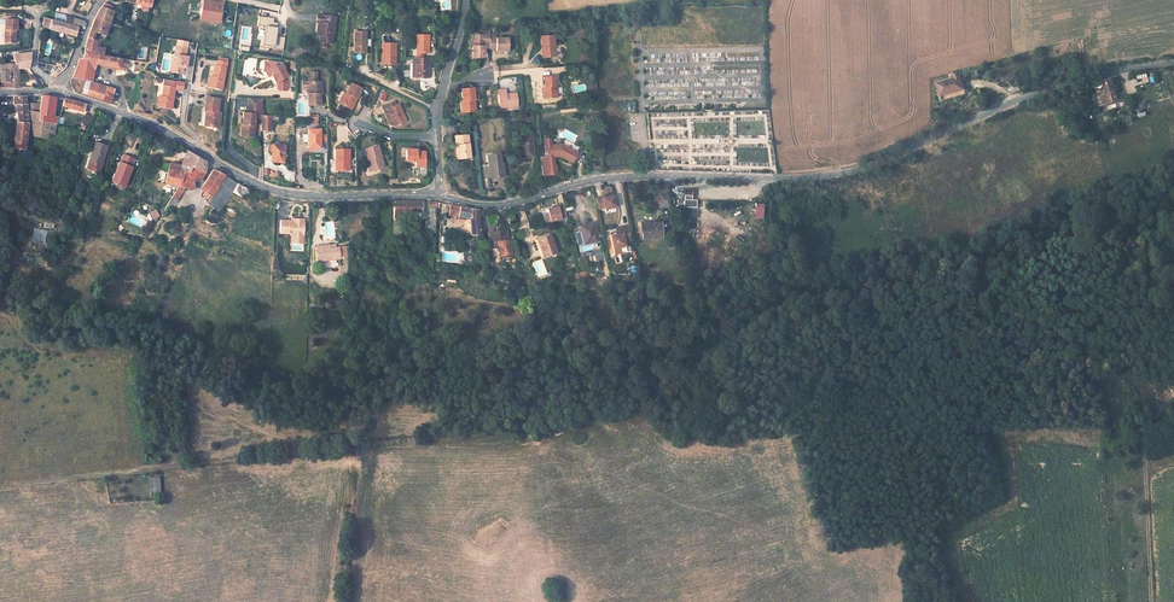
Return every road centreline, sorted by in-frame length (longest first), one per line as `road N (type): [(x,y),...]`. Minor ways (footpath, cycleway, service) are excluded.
road 1 (track): [(0,306),(153,344),(226,379),(302,395),(466,373),(672,367),(726,352),(803,297),(923,281),(1085,227),(1143,224),(1173,197)]
road 2 (track): [(0,487),(647,412),(893,363),(936,601)]
road 3 (residential): [(440,195),(499,205),(606,178),(847,173),(1029,97),(1173,61)]
road 4 (residential): [(55,93),(155,123),(250,184),(295,197),(440,195)]
road 5 (residential): [(465,0),(436,107),(440,195)]
road 6 (track): [(1151,601),(1143,428)]
road 7 (track): [(893,363),(1011,341)]

